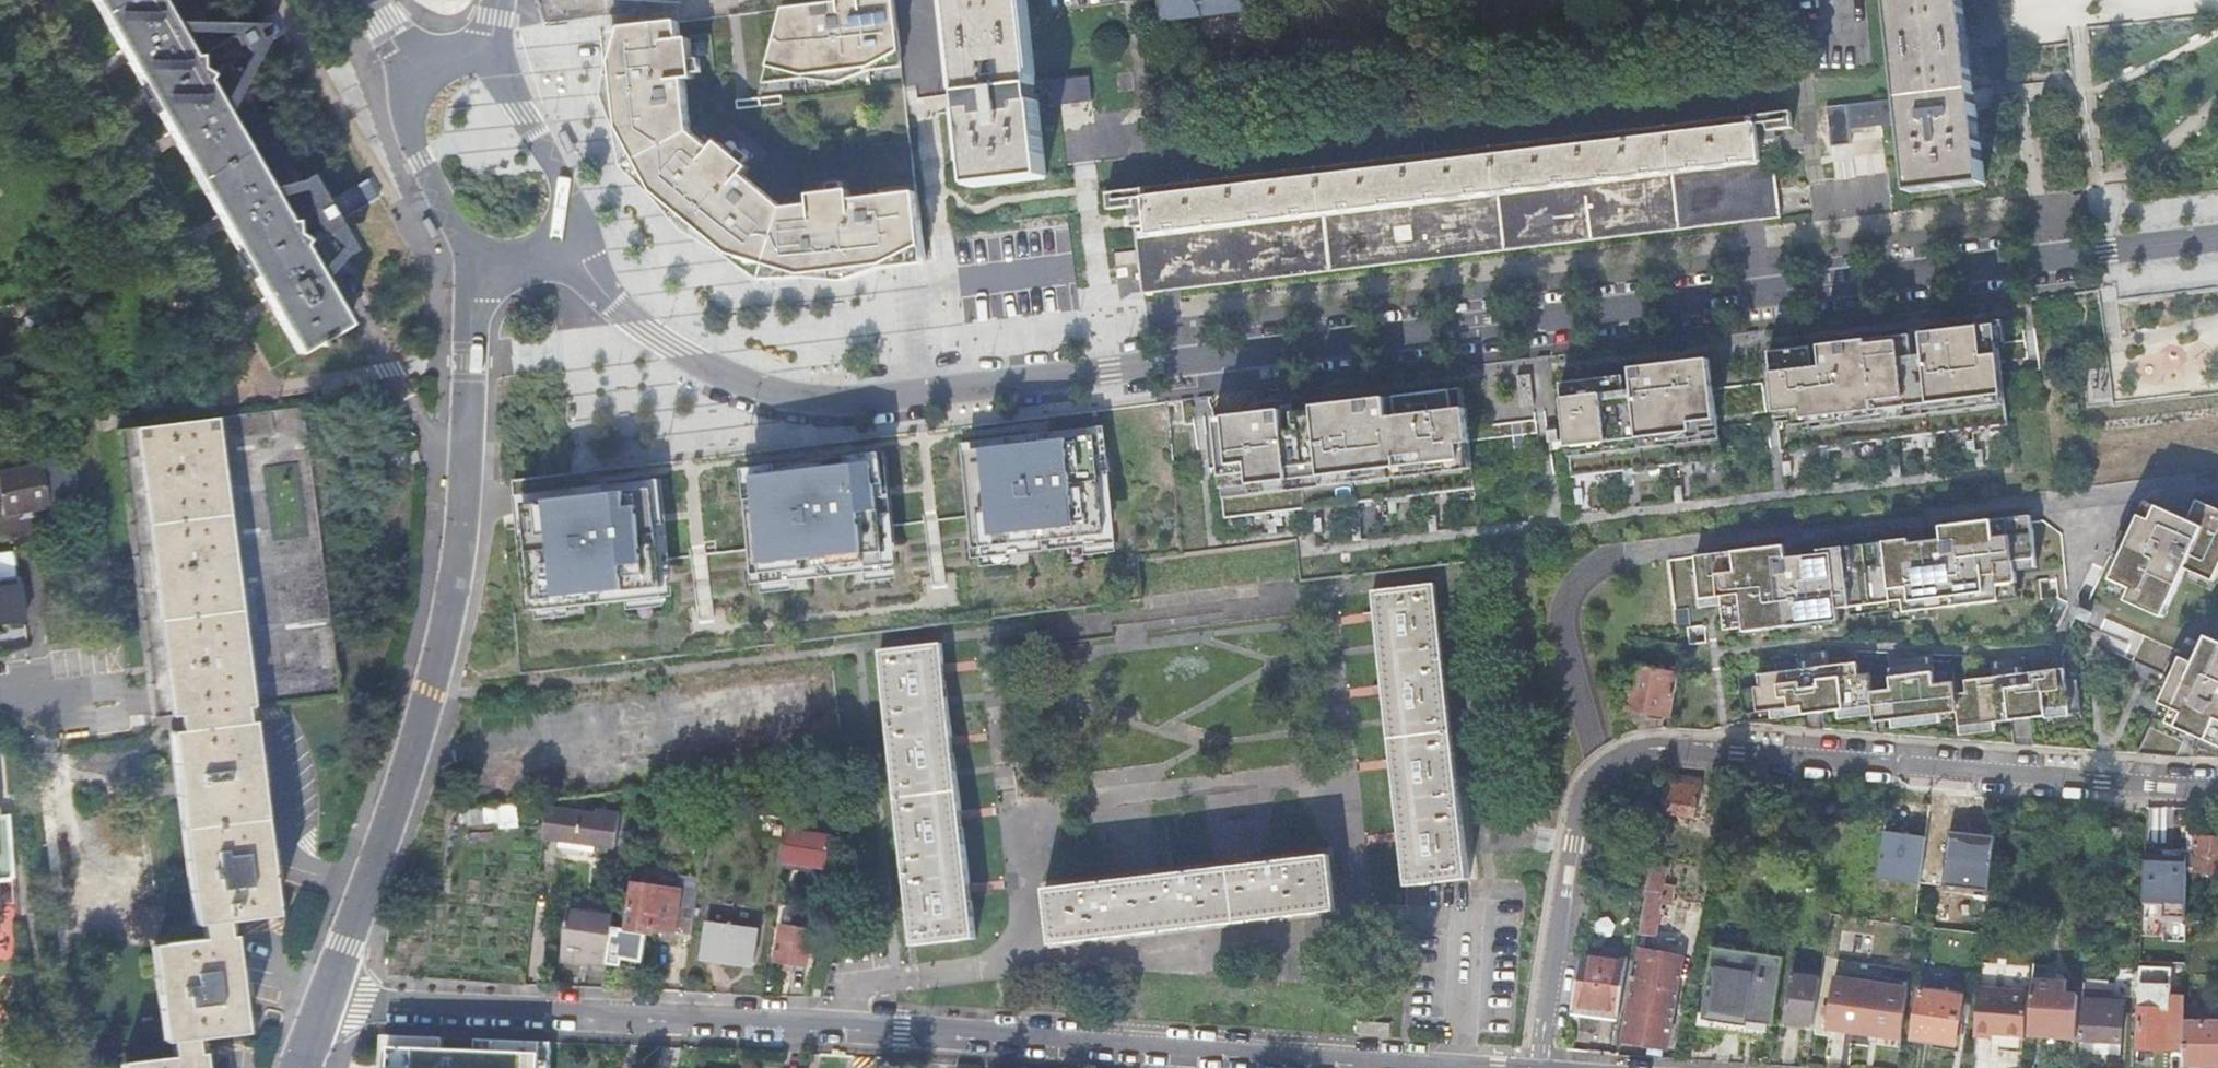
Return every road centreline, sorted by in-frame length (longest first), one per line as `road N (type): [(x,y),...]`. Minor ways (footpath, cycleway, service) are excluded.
road 1 (residential): [(2217,238),(852,404),(768,393),(653,335),(609,302),(571,236)]
road 2 (residential): [(1454,1067),(939,1031),(316,1002)]
road 3 (residential): [(1539,1067),(1572,844),(1588,785),(1615,759),(1655,746),(2217,789)]
road 4 (unclassified): [(316,1002),(412,759),(453,601),(470,365),(489,266)]
road 5 (unclassified): [(417,63),(410,115),(421,161),(489,266)]
road 6 (unclassified): [(571,236),(571,200),(540,133),(485,54)]

